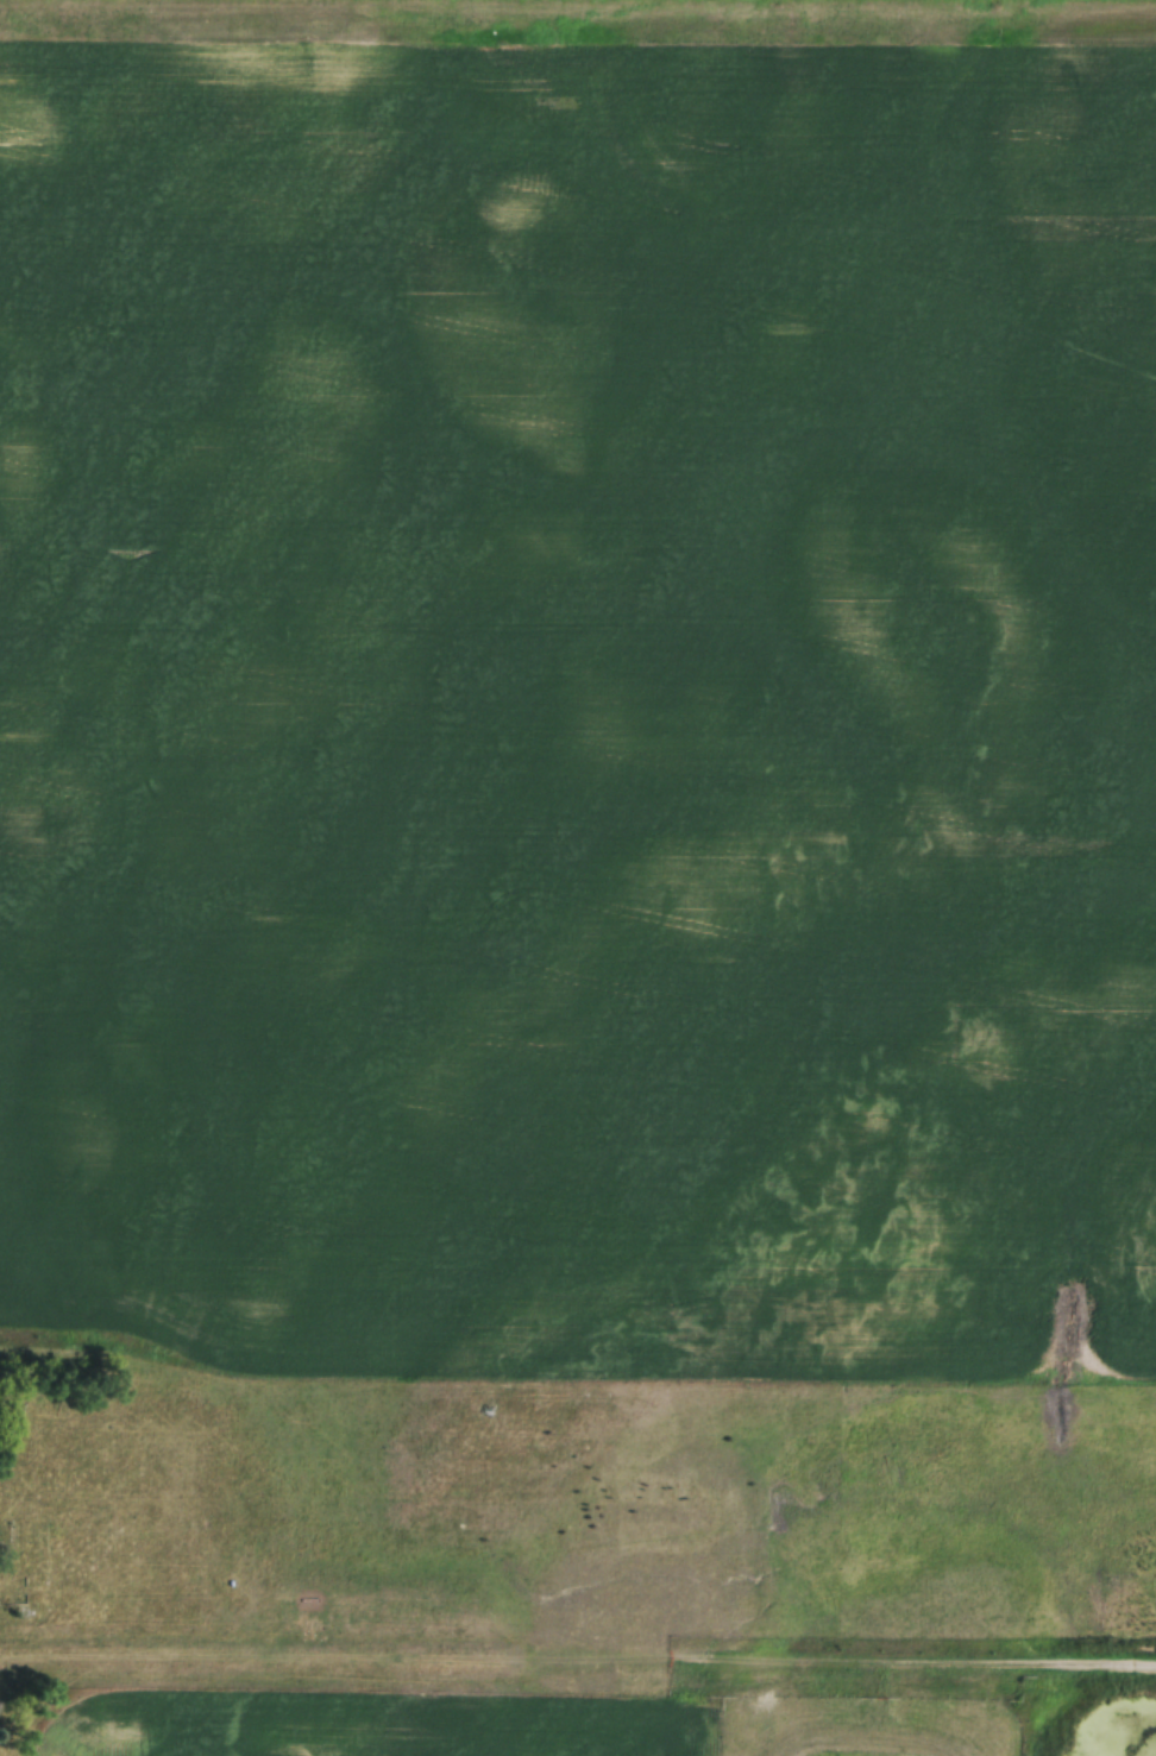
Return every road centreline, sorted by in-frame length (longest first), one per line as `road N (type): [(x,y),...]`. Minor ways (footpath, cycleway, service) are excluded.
road 1 (residential): [(1155,1659),(0,1650)]

